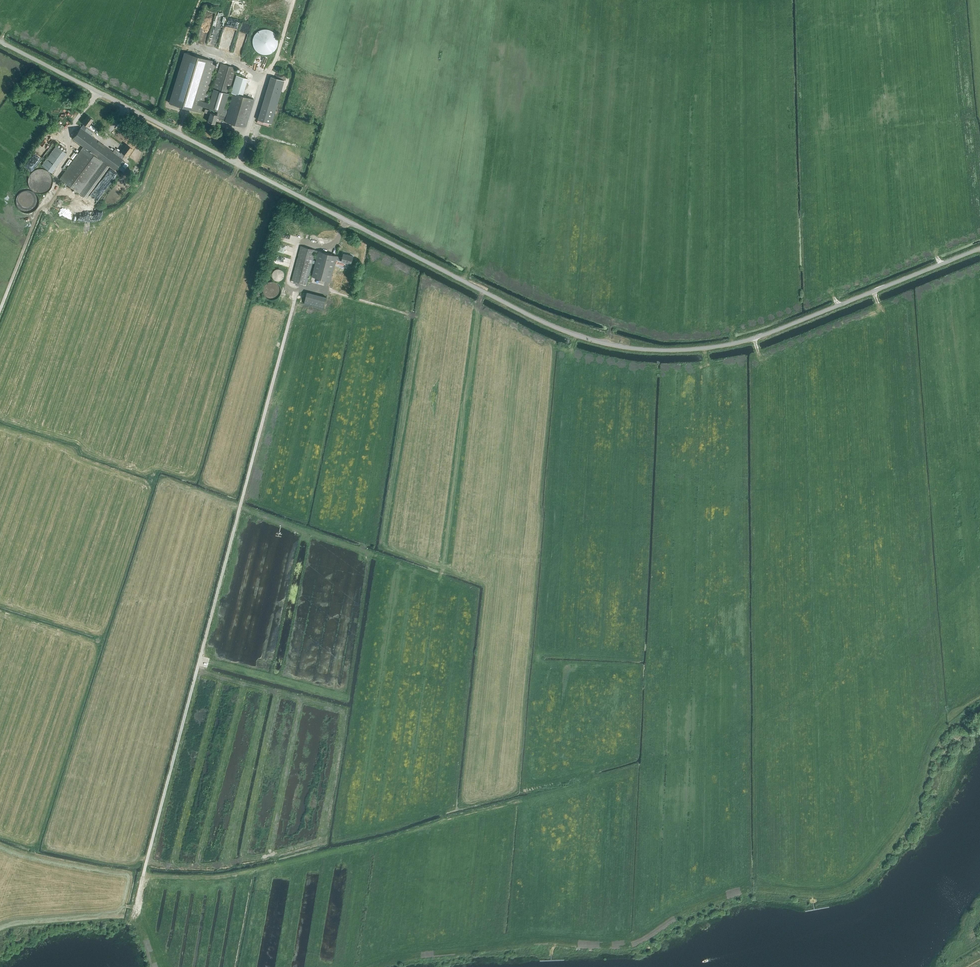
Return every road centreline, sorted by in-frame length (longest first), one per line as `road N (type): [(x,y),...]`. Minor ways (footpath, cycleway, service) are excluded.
road 1 (unclassified): [(0,40),(554,329),(606,347),(719,349),(979,250)]

